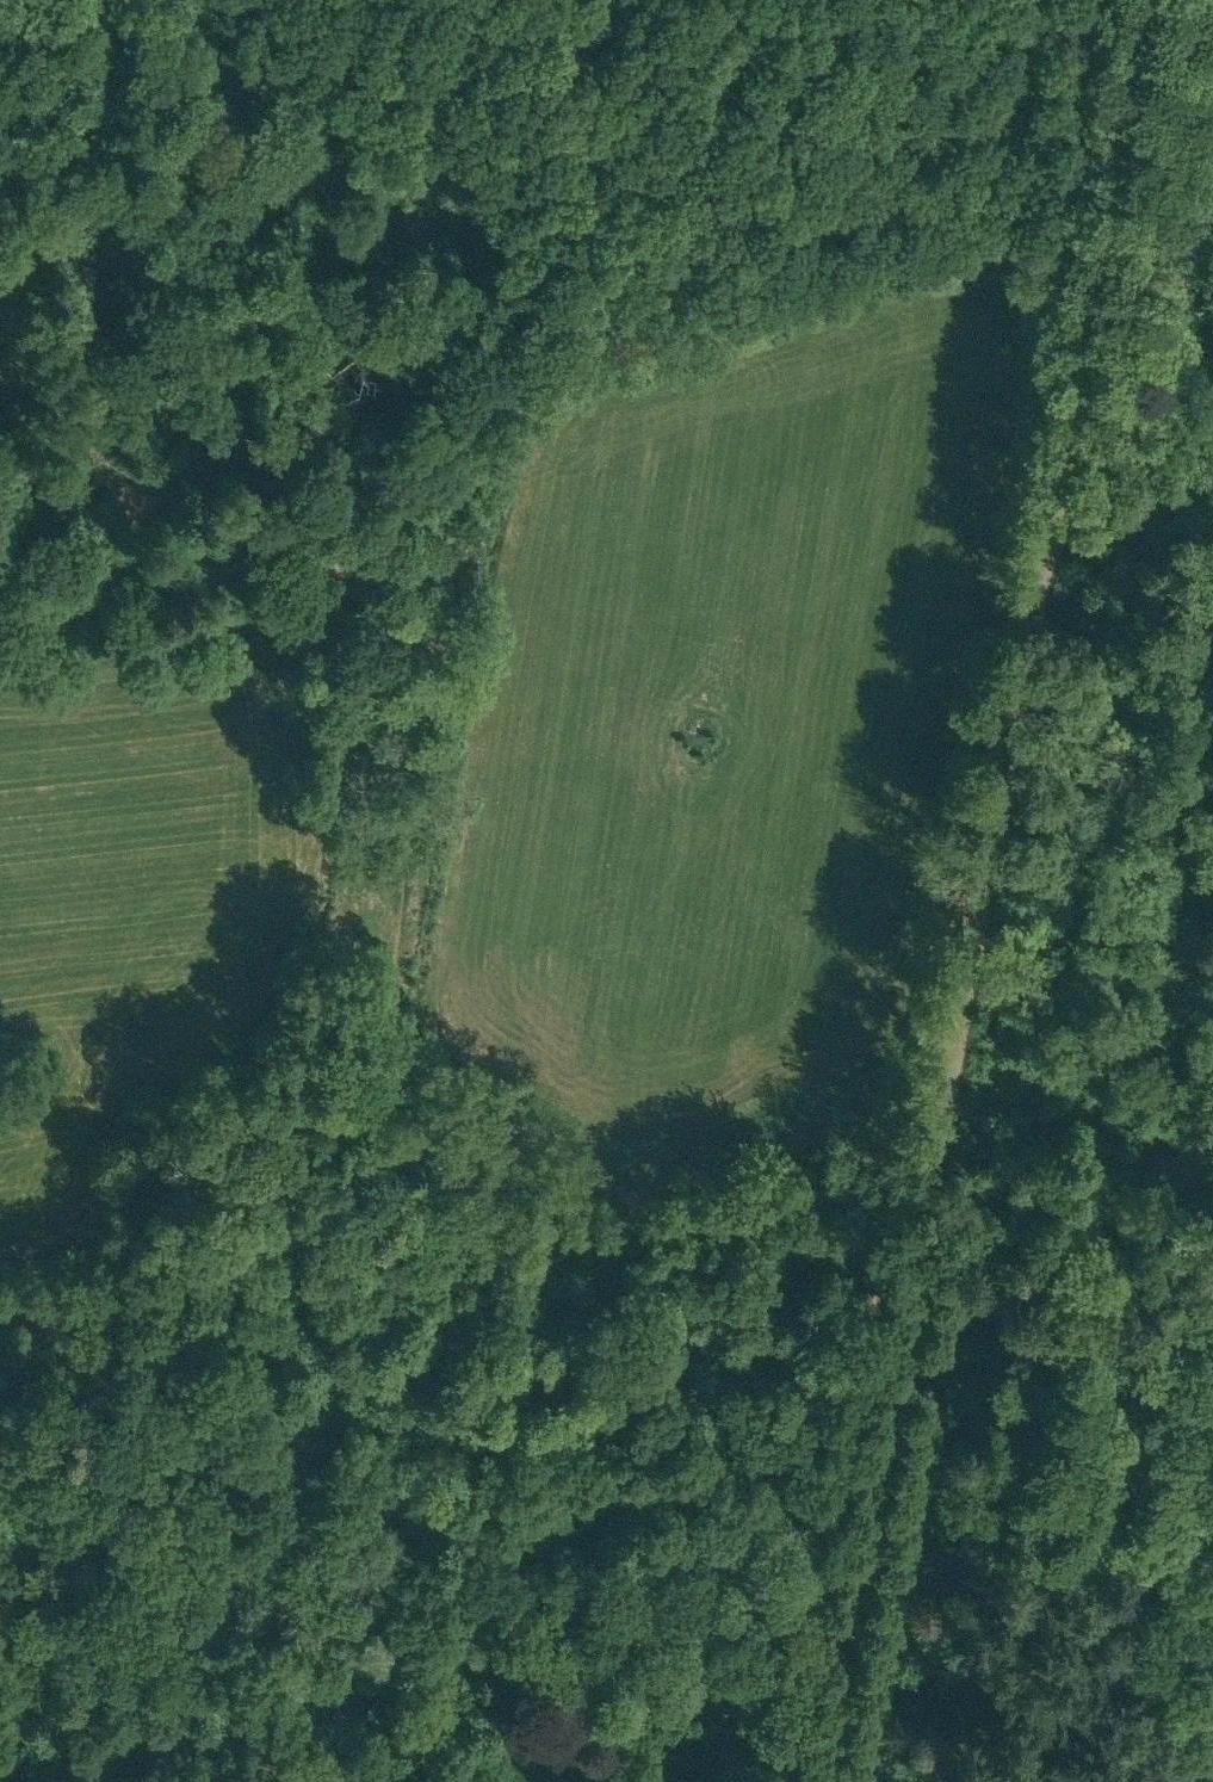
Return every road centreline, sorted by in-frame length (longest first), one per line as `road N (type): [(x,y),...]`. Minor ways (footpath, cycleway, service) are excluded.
road 1 (unclassified): [(0,1308),(940,1176),(1000,801),(1155,0)]
road 2 (track): [(940,1176),(820,1781)]

